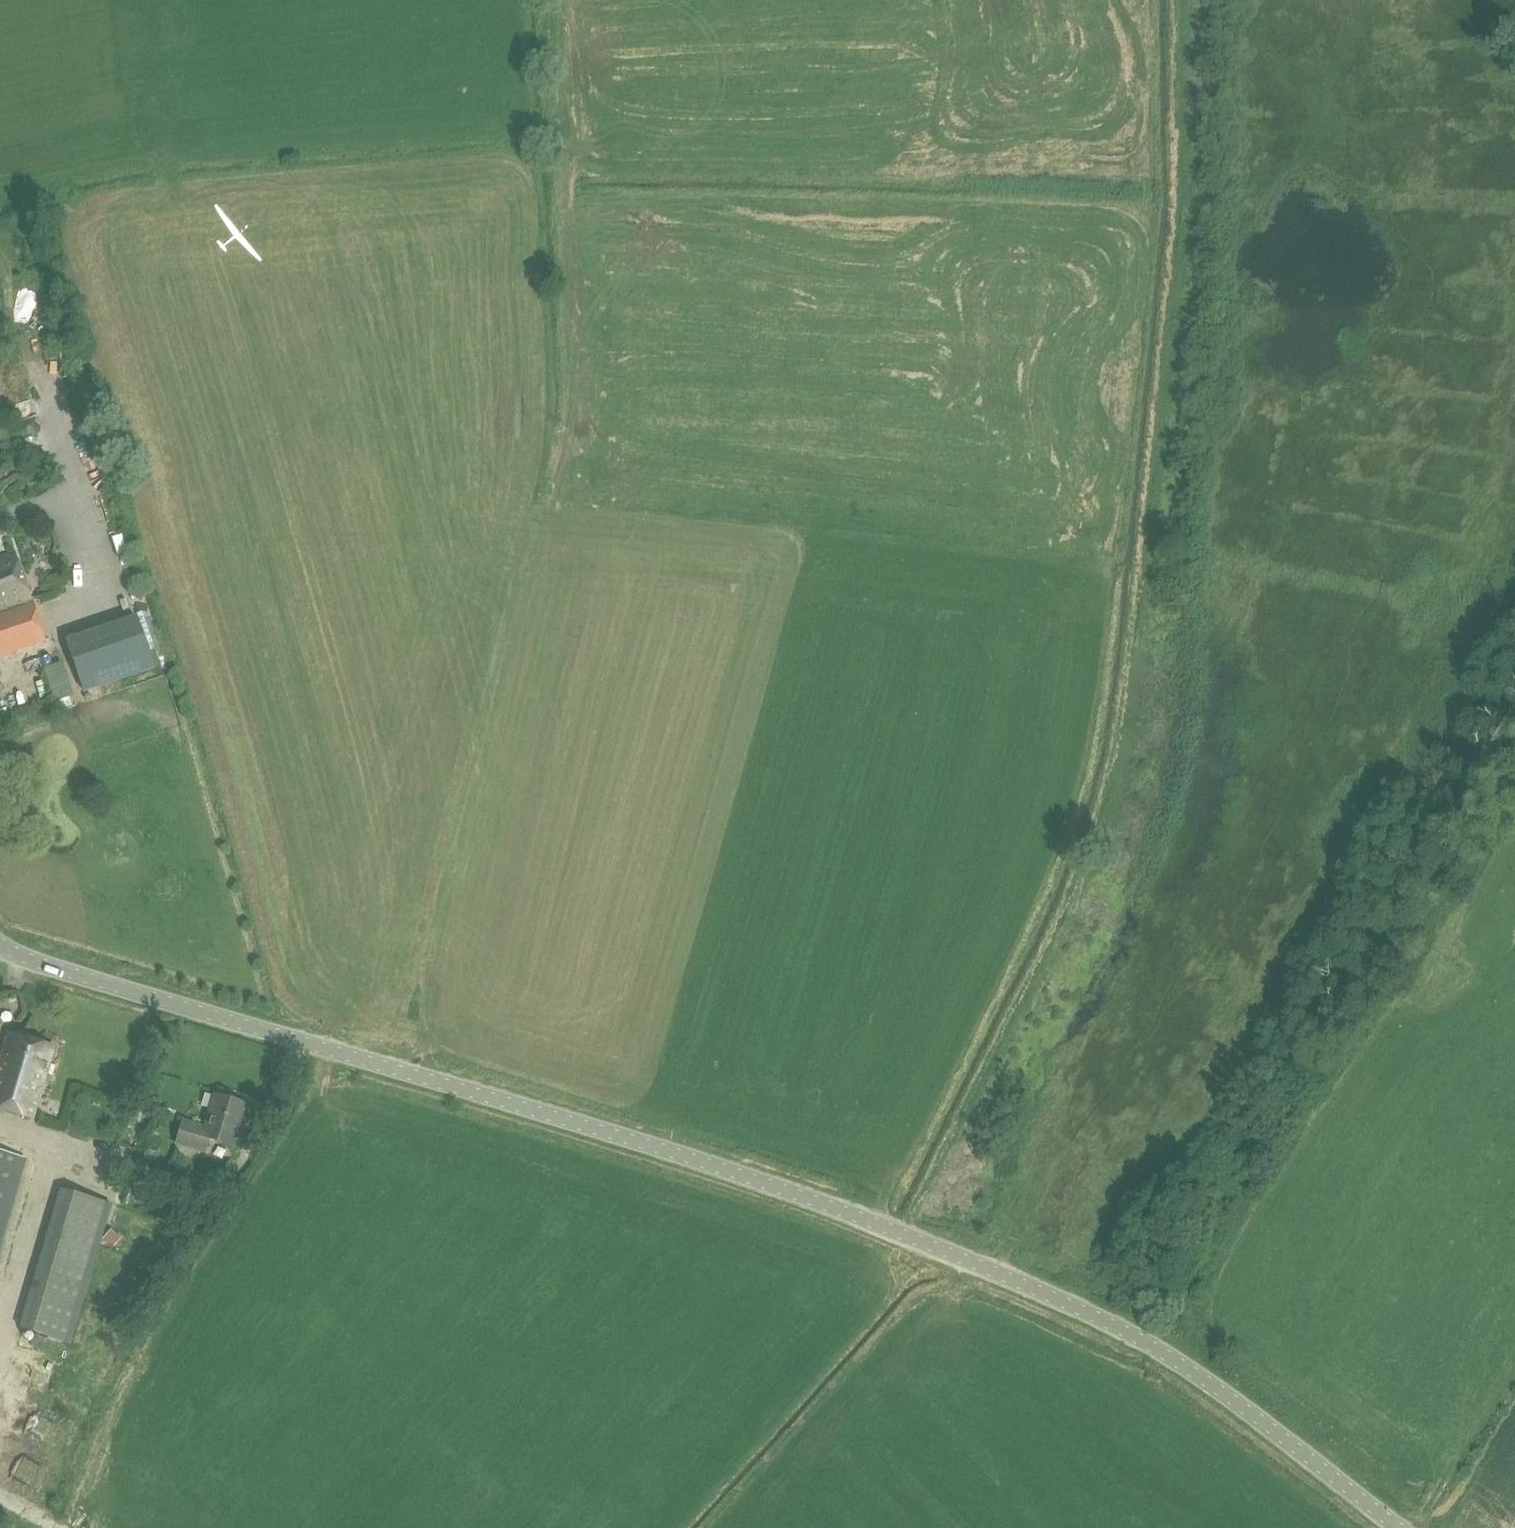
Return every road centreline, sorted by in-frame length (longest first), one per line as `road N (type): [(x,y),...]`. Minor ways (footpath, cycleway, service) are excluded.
road 1 (tertiary): [(1395,1527),(1182,1363),(1117,1323),(995,1272),(795,1196),(0,948)]
road 2 (track): [(49,1152),(0,1318)]

